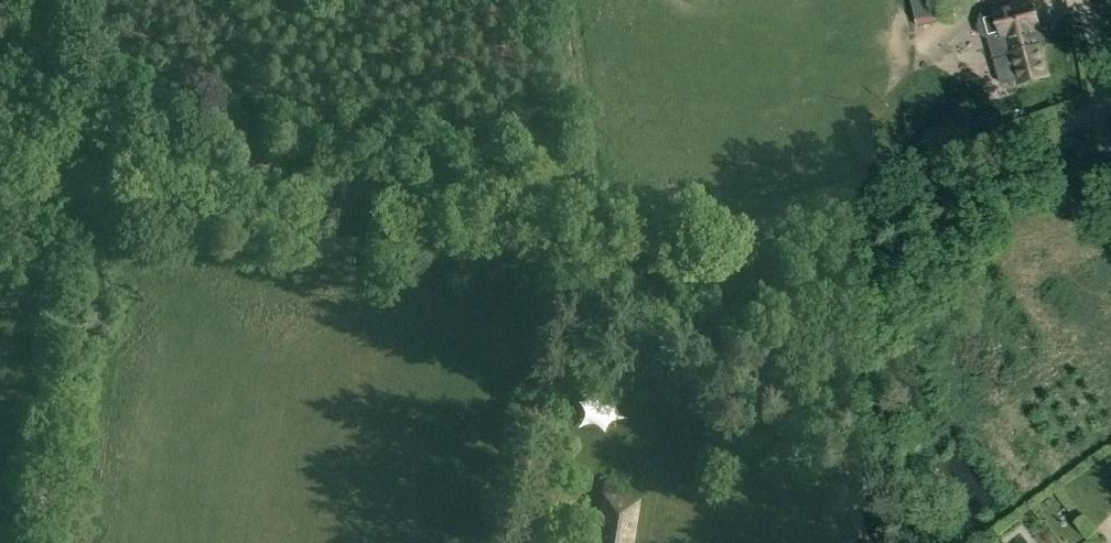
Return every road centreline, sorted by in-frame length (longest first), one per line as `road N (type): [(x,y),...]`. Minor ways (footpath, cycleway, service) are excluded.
road 1 (unclassified): [(814,211),(693,214),(0,146)]
road 2 (track): [(32,542),(93,228)]
road 3 (unclassified): [(814,211),(898,185),(1110,98)]
road 4 (track): [(66,0),(94,166)]

